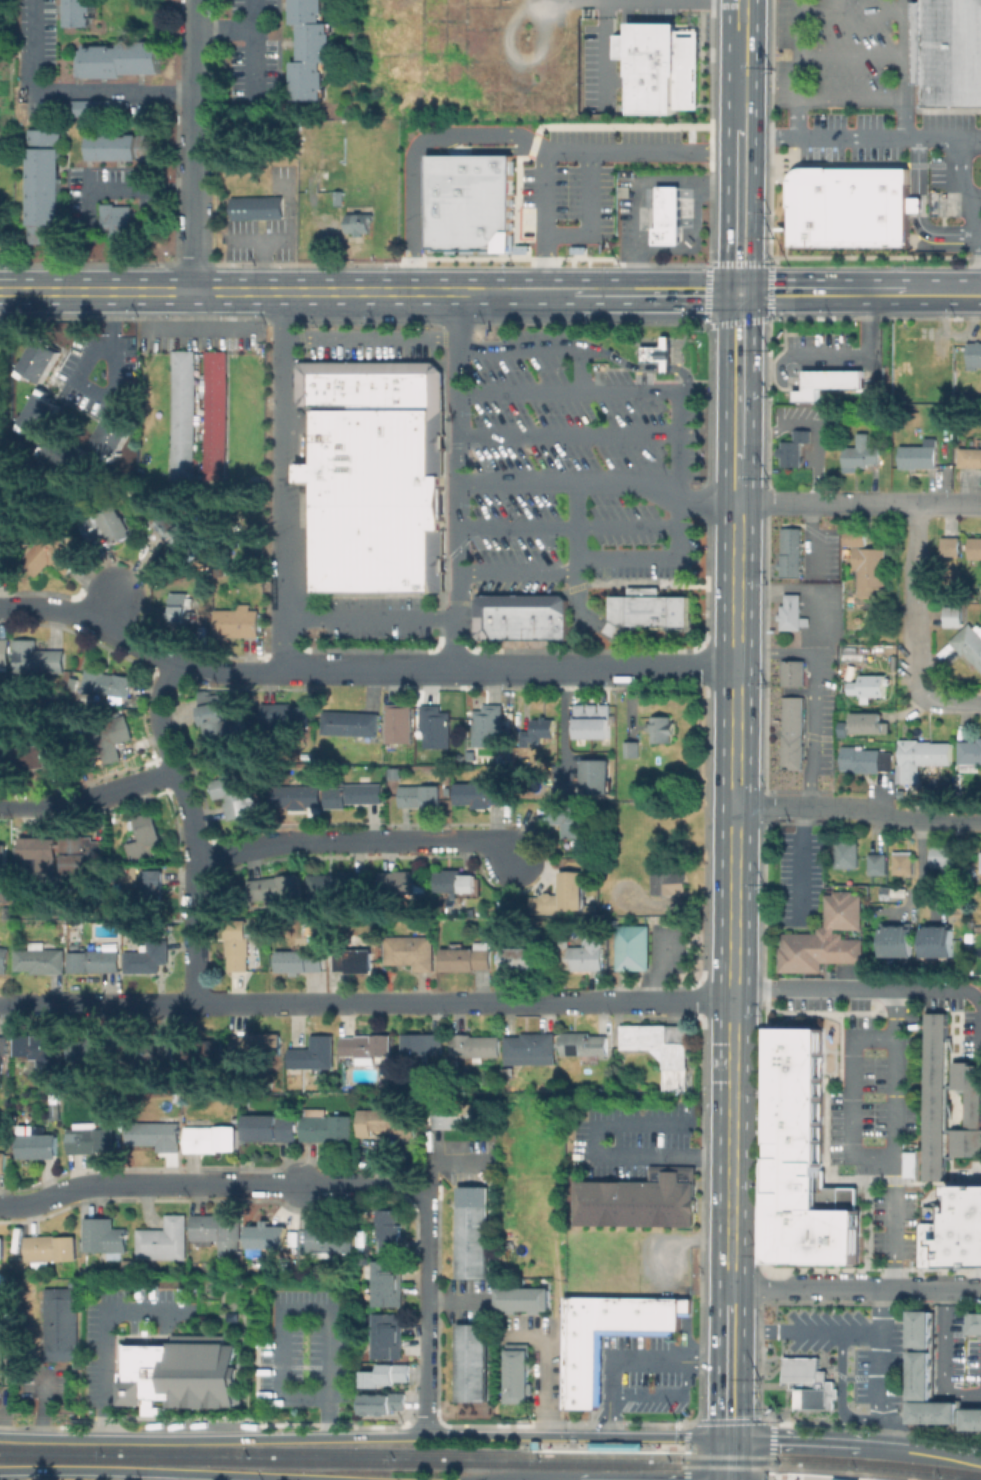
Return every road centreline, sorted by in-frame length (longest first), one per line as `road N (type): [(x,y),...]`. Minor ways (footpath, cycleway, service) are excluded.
road 1 (primary): [(730,1289),(737,503)]
road 2 (tertiary): [(729,1439),(0,1437)]
road 3 (residential): [(0,1008),(591,1001)]
road 4 (secondary): [(0,292),(544,292)]
road 5 (residential): [(0,1207),(115,1182),(392,1184)]
road 6 (residential): [(381,669),(736,666)]
road 7 (tertiary): [(0,1471),(329,1479)]
road 8 (residential): [(196,861),(310,841),(479,841),(515,858)]
road 9 (secondary): [(980,1460),(729,1439)]
road 10 (residential): [(730,1289),(980,1288)]
road 11 (residential): [(737,503),(980,505)]
road 12 (residential): [(196,870),(192,814),(166,718),(175,663)]
road 13 (residential): [(192,292),(195,92)]
road 14 (residential): [(921,693),(918,505)]
road 15 (residential): [(13,608),(77,616),(175,663)]
road 16 (secondary): [(567,292),(739,292)]
road 17 (secondary): [(739,292),(908,292)]
road 18 (residential): [(18,806),(83,802),(180,771)]
road 19 (primary): [(738,458),(739,292)]
road 20 (residential): [(831,807),(907,820),(980,820)]
road 21 (primary): [(729,1439),(730,1289)]
road 22 (primary): [(739,292),(740,149)]
road 23 (residential): [(591,1001),(733,1000)]
road 24 (residential): [(197,1004),(196,870)]

